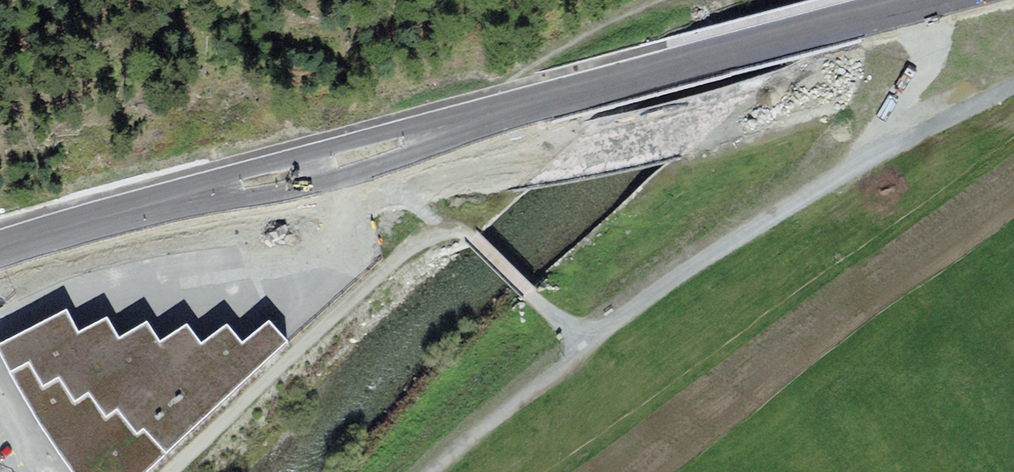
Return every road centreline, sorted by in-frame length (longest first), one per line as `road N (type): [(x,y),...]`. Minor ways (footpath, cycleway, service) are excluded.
road 1 (primary): [(0,250),(153,213),(616,148),(843,81),(1013,5)]
road 2 (track): [(176,471),(387,268),(443,230),(471,239),(583,348)]
road 3 (track): [(583,348),(873,154),(843,81)]
road 4 (track): [(433,471),(583,348)]

